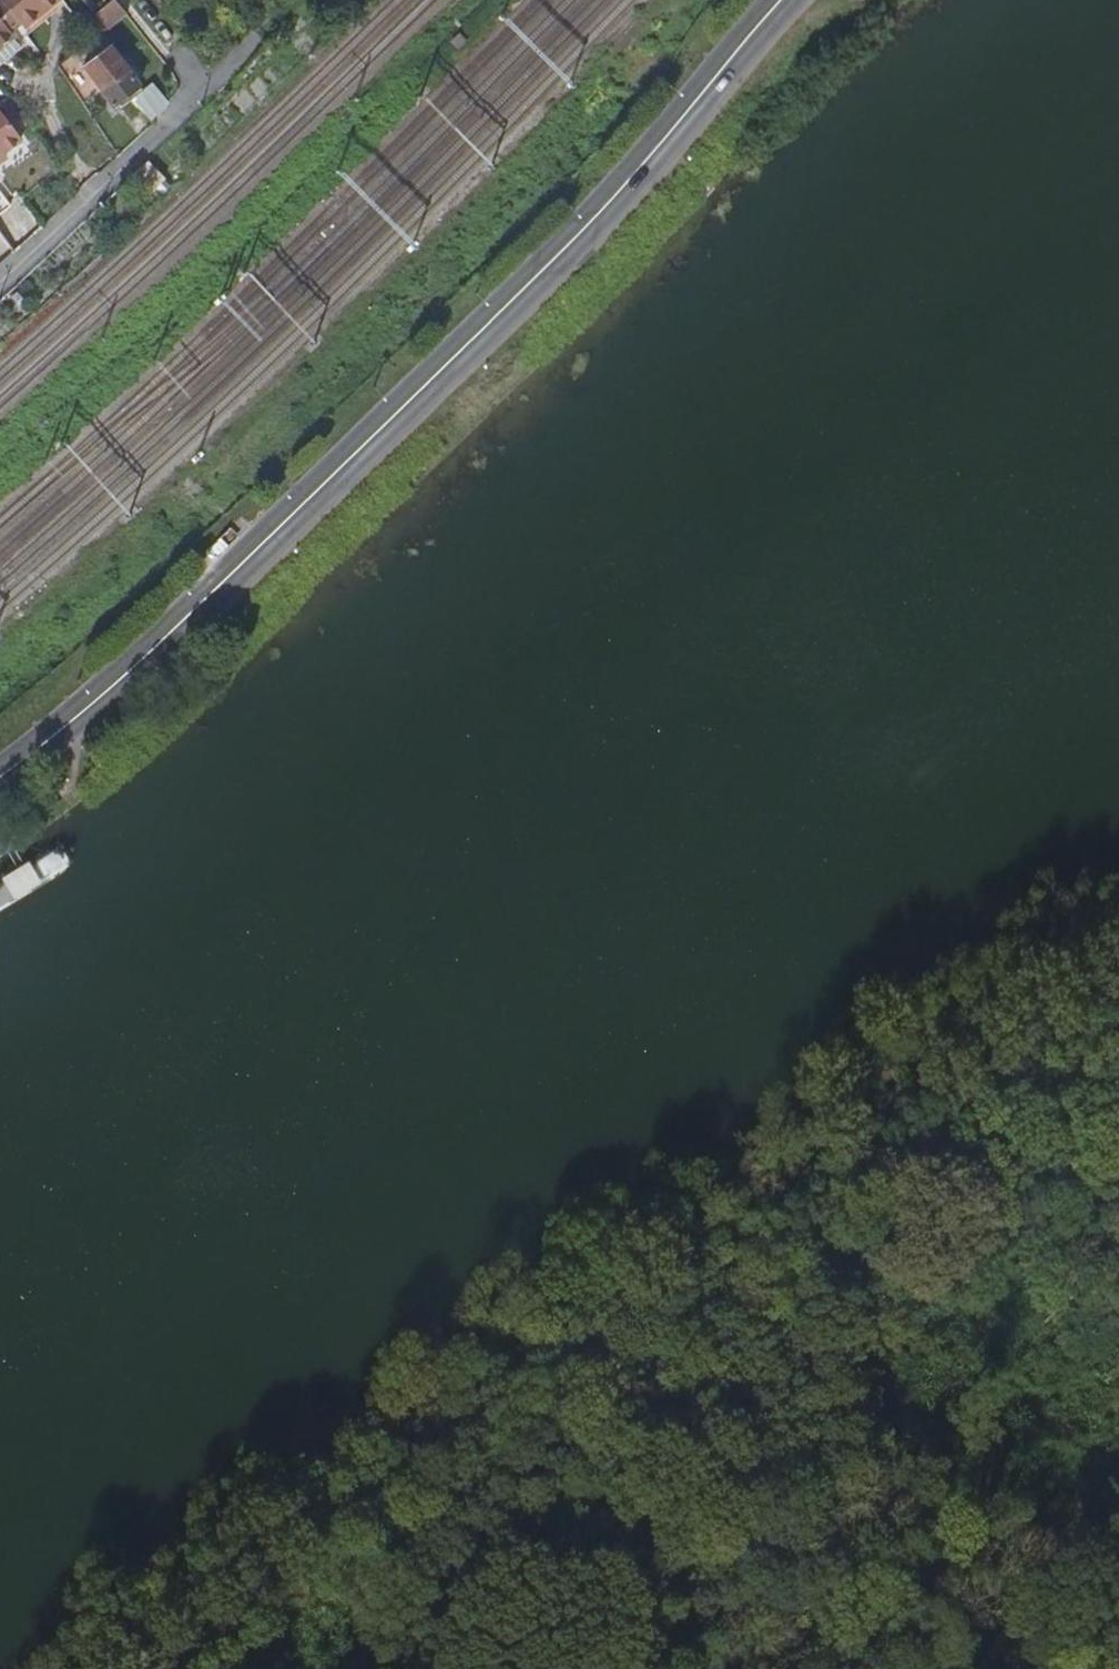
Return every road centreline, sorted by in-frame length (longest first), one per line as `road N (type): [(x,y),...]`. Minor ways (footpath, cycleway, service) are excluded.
road 1 (secondary): [(0,775),(150,652),(511,302),(603,211),(782,0)]
road 2 (residential): [(0,281),(260,37)]

